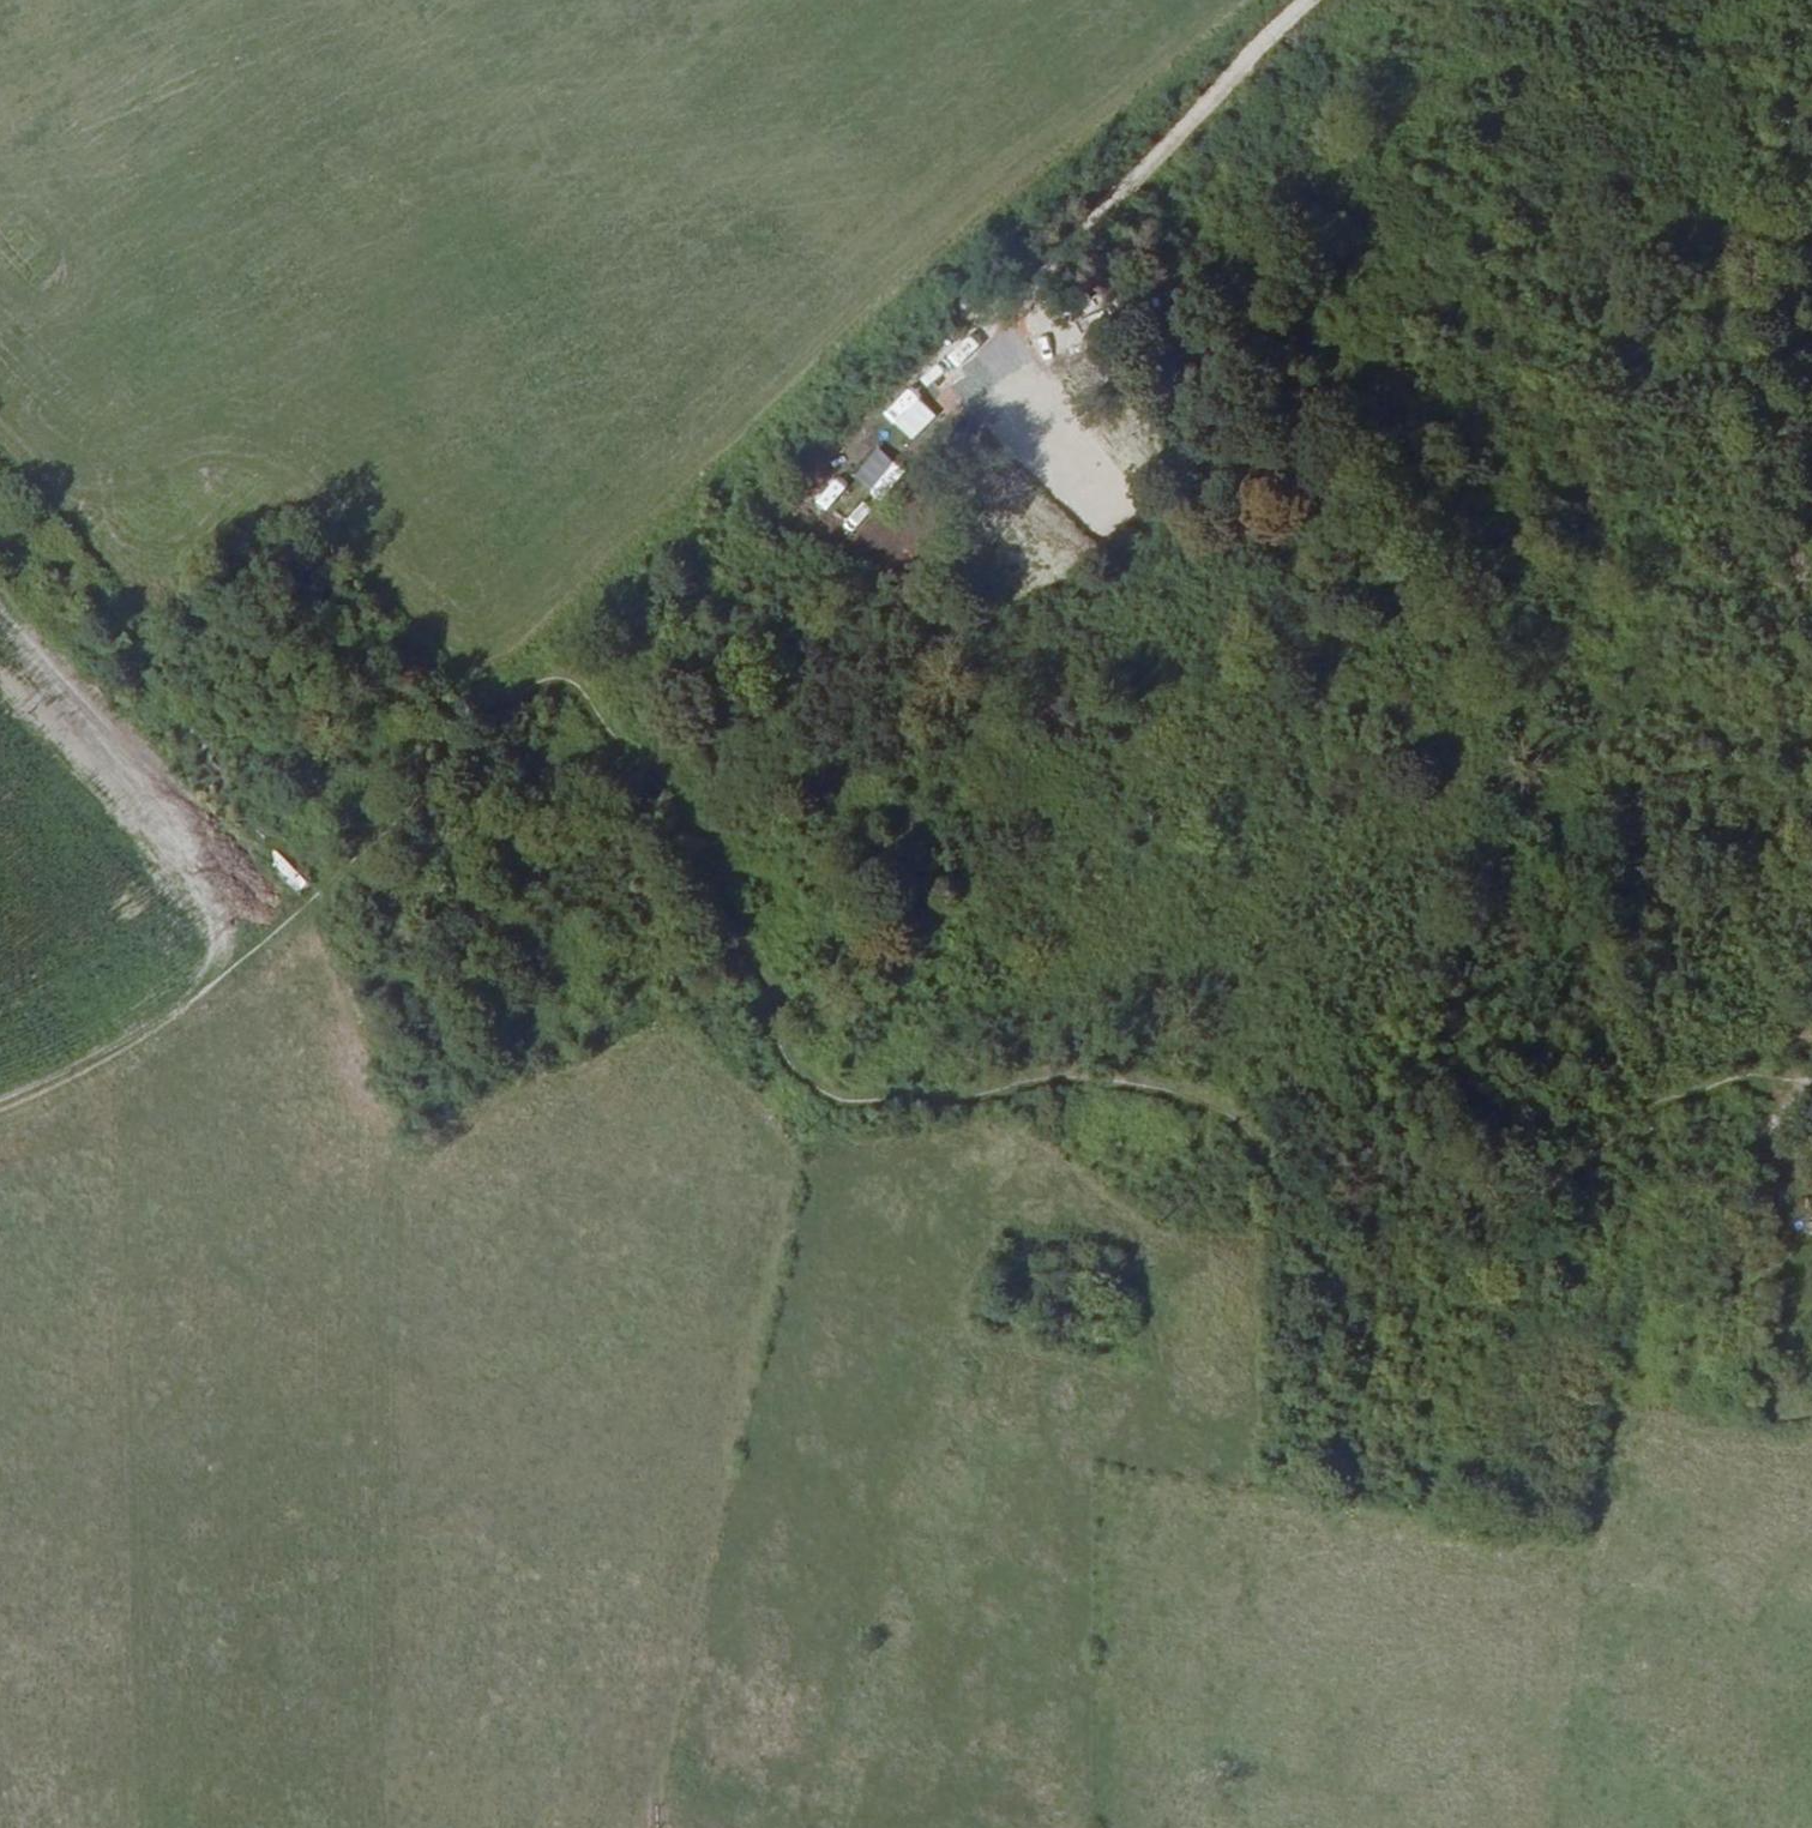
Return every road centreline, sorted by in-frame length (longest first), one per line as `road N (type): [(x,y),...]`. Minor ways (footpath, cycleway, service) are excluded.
road 1 (track): [(0,1098),(172,1027),(531,690)]

